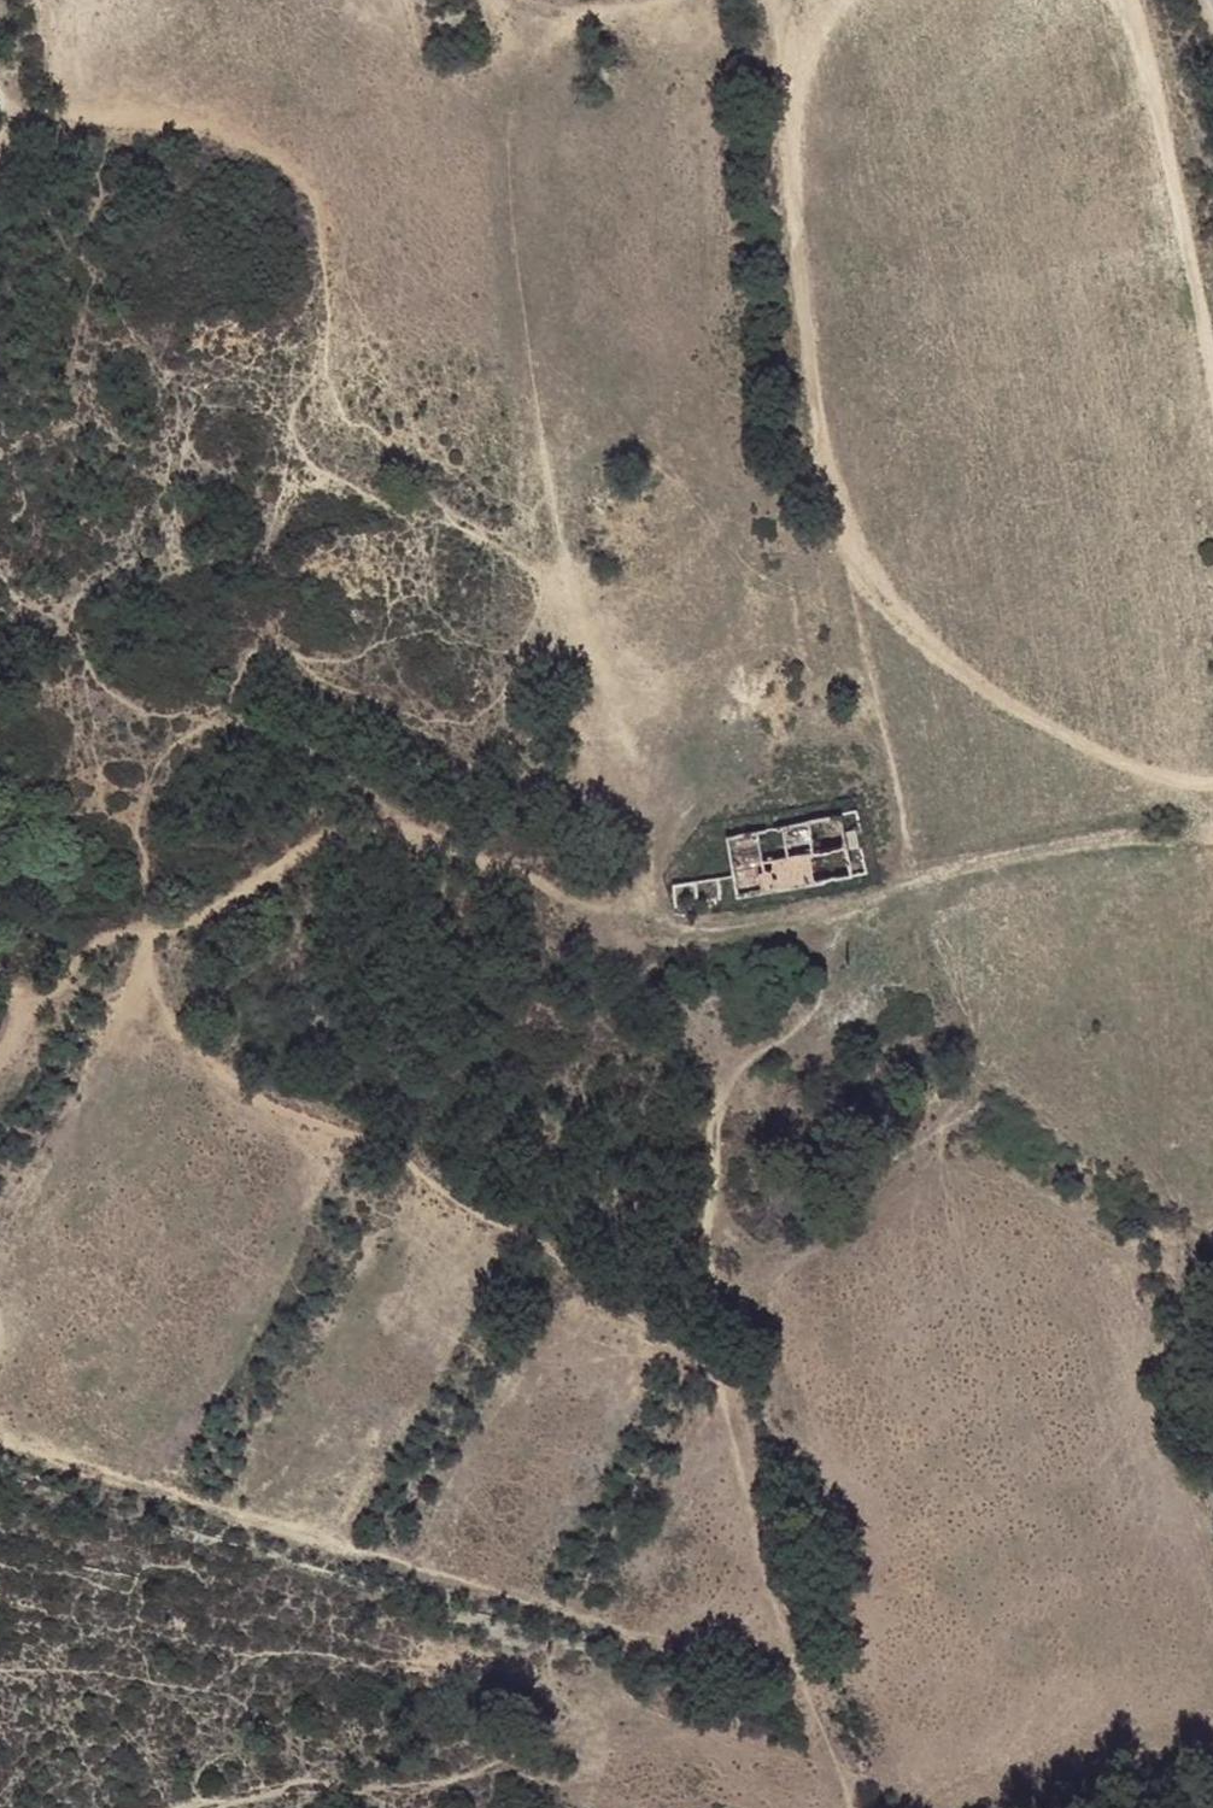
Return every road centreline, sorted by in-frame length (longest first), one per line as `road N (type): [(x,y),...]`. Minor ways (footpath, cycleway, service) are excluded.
road 1 (track): [(875,1807),(725,1302),(713,1182),(722,1077),(808,1026),(853,903)]
road 2 (track): [(853,903),(882,869),(784,411),(749,0)]

